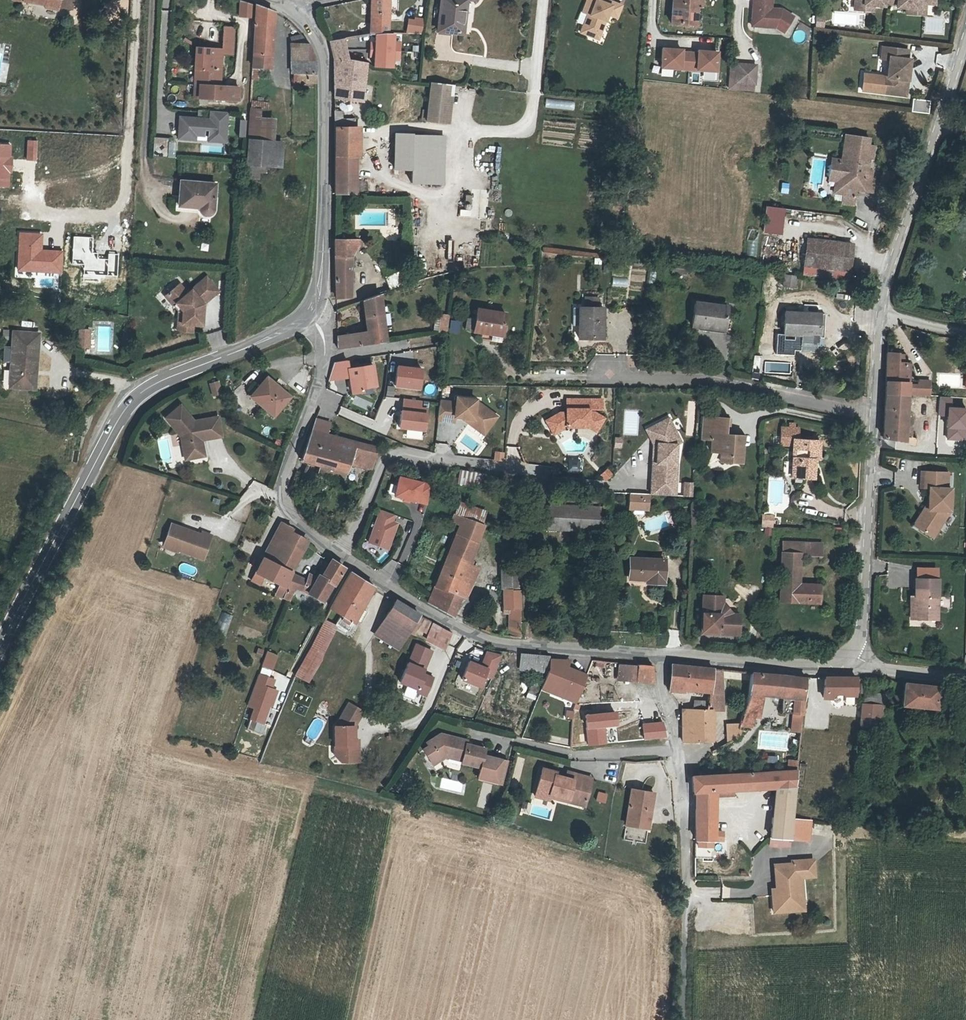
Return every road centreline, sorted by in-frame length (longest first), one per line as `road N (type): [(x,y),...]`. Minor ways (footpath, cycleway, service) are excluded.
road 1 (tertiary): [(0,639),(125,407),(310,311)]
road 2 (residential): [(339,555),(468,634),(502,644),(660,654)]
road 3 (unclassified): [(339,555),(391,457),(610,486)]
road 4 (tertiary): [(310,311),(320,284),(321,76),(315,38),(289,10)]
road 5 (unclassified): [(877,315),(965,38)]
road 6 (residential): [(870,416),(719,381),(586,378)]
road 7 (residential): [(310,311),(325,352),(277,497),(339,555)]
road 8 (unclassified): [(845,665),(857,621),(870,416)]
road 9 (unclassified): [(469,733),(564,754),(673,752)]
road 10 (unclassified): [(154,187),(146,123),(157,0)]
road 11 (residential): [(660,654),(845,665)]
road 12 (residential): [(673,752),(681,923)]
road 13 (residential): [(845,665),(965,681)]

